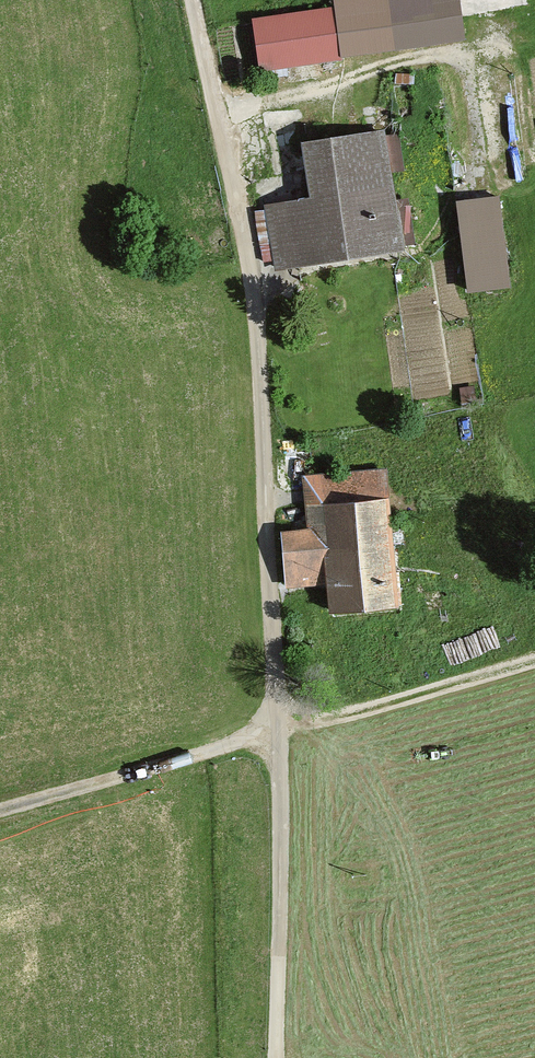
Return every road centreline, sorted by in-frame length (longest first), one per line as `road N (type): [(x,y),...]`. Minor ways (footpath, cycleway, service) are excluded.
road 1 (track): [(273,1057),(276,799),(264,376),(196,0)]
road 2 (track): [(534,651),(0,806)]

